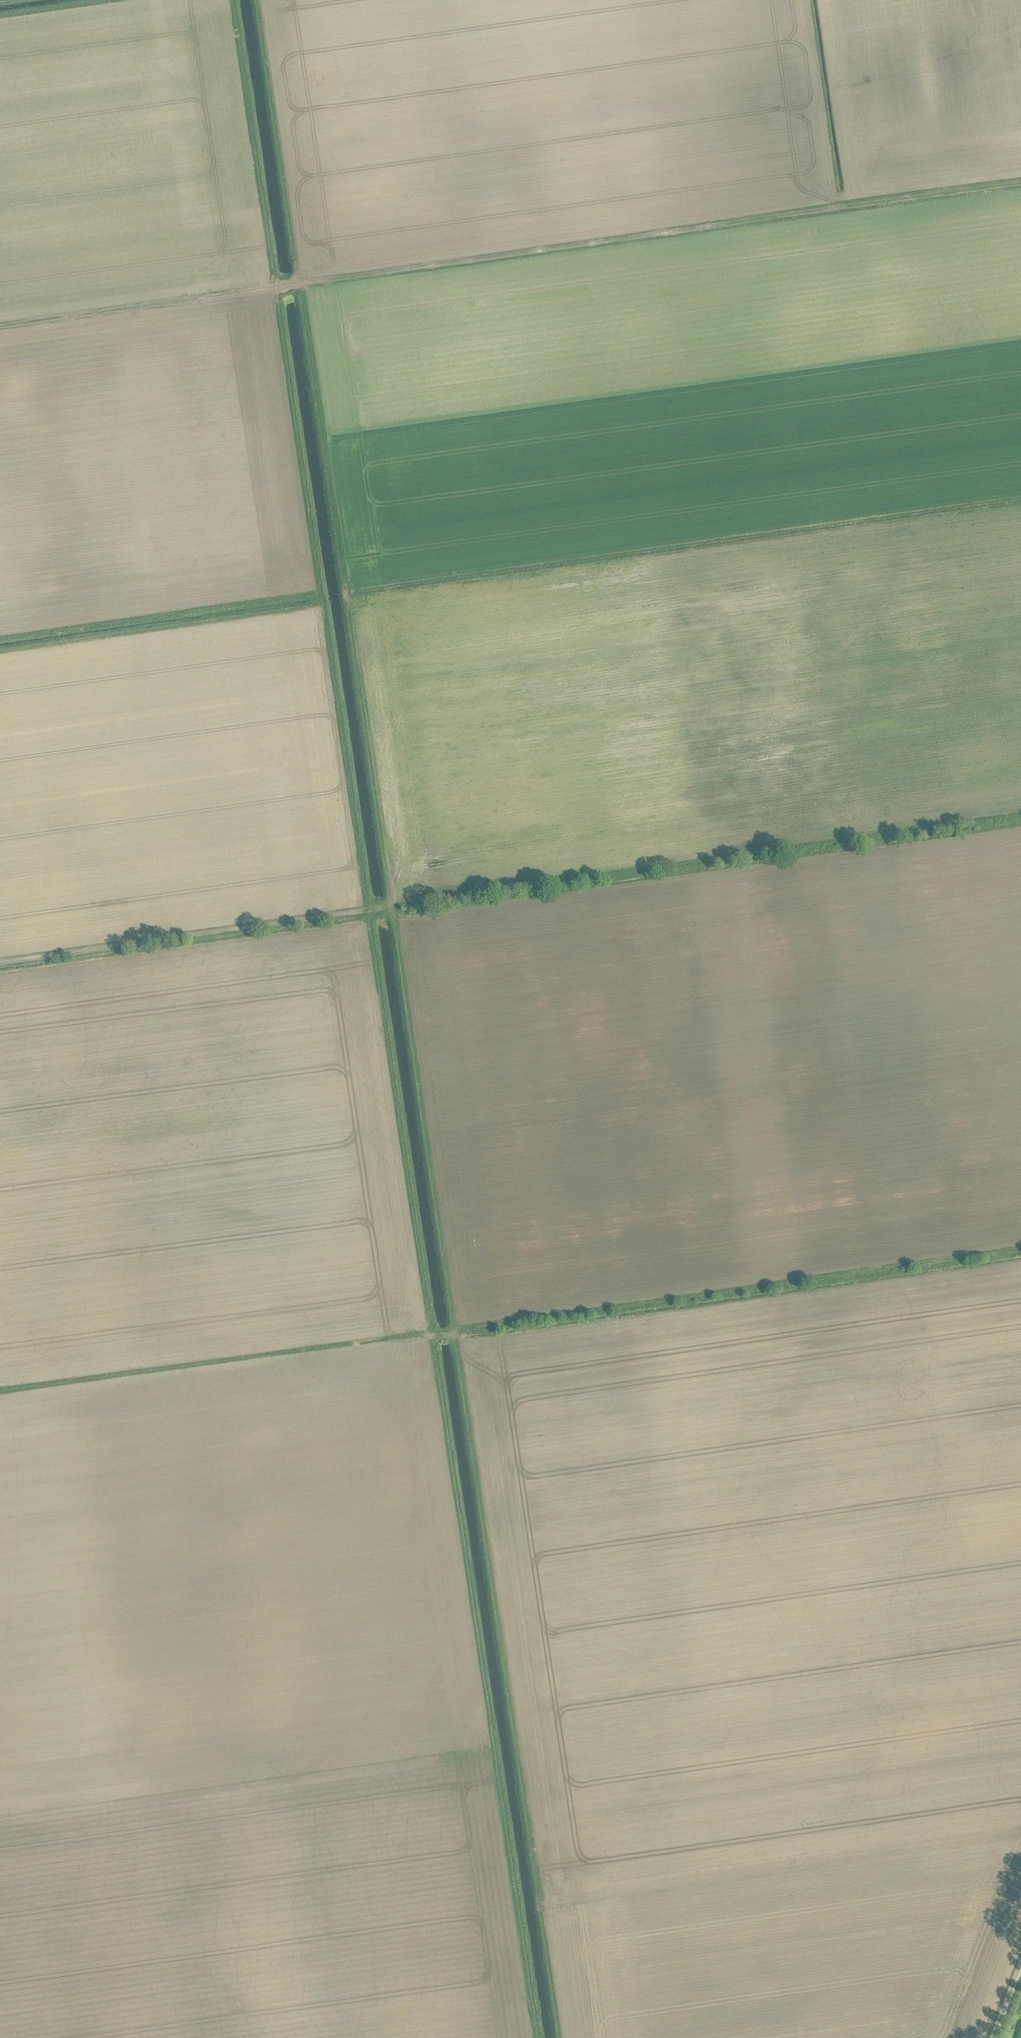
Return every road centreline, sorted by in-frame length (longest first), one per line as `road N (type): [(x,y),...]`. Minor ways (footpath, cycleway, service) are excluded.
road 1 (track): [(559,2037),(393,909)]

